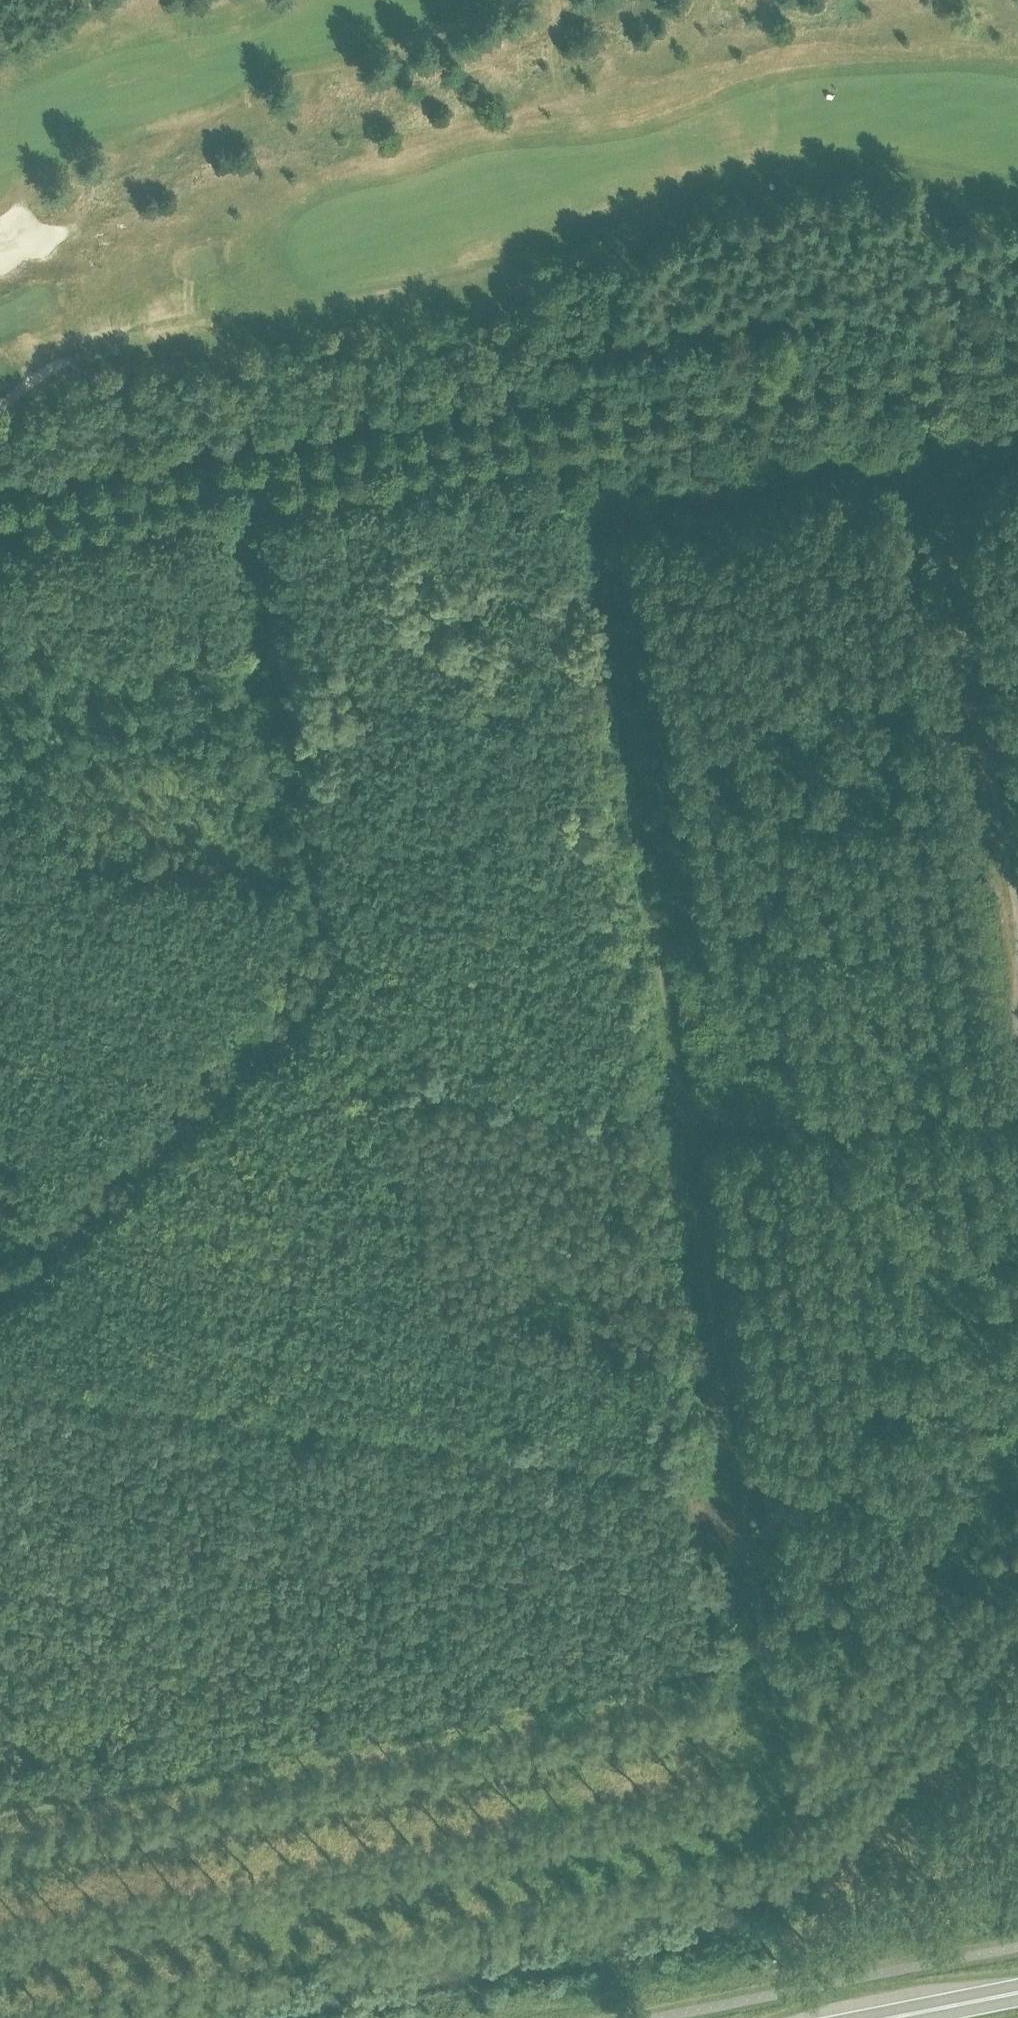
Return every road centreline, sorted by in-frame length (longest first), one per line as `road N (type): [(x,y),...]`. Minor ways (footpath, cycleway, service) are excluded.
road 1 (residential): [(1017,347),(0,503)]
road 2 (trunk): [(885,2017),(1017,1991)]

